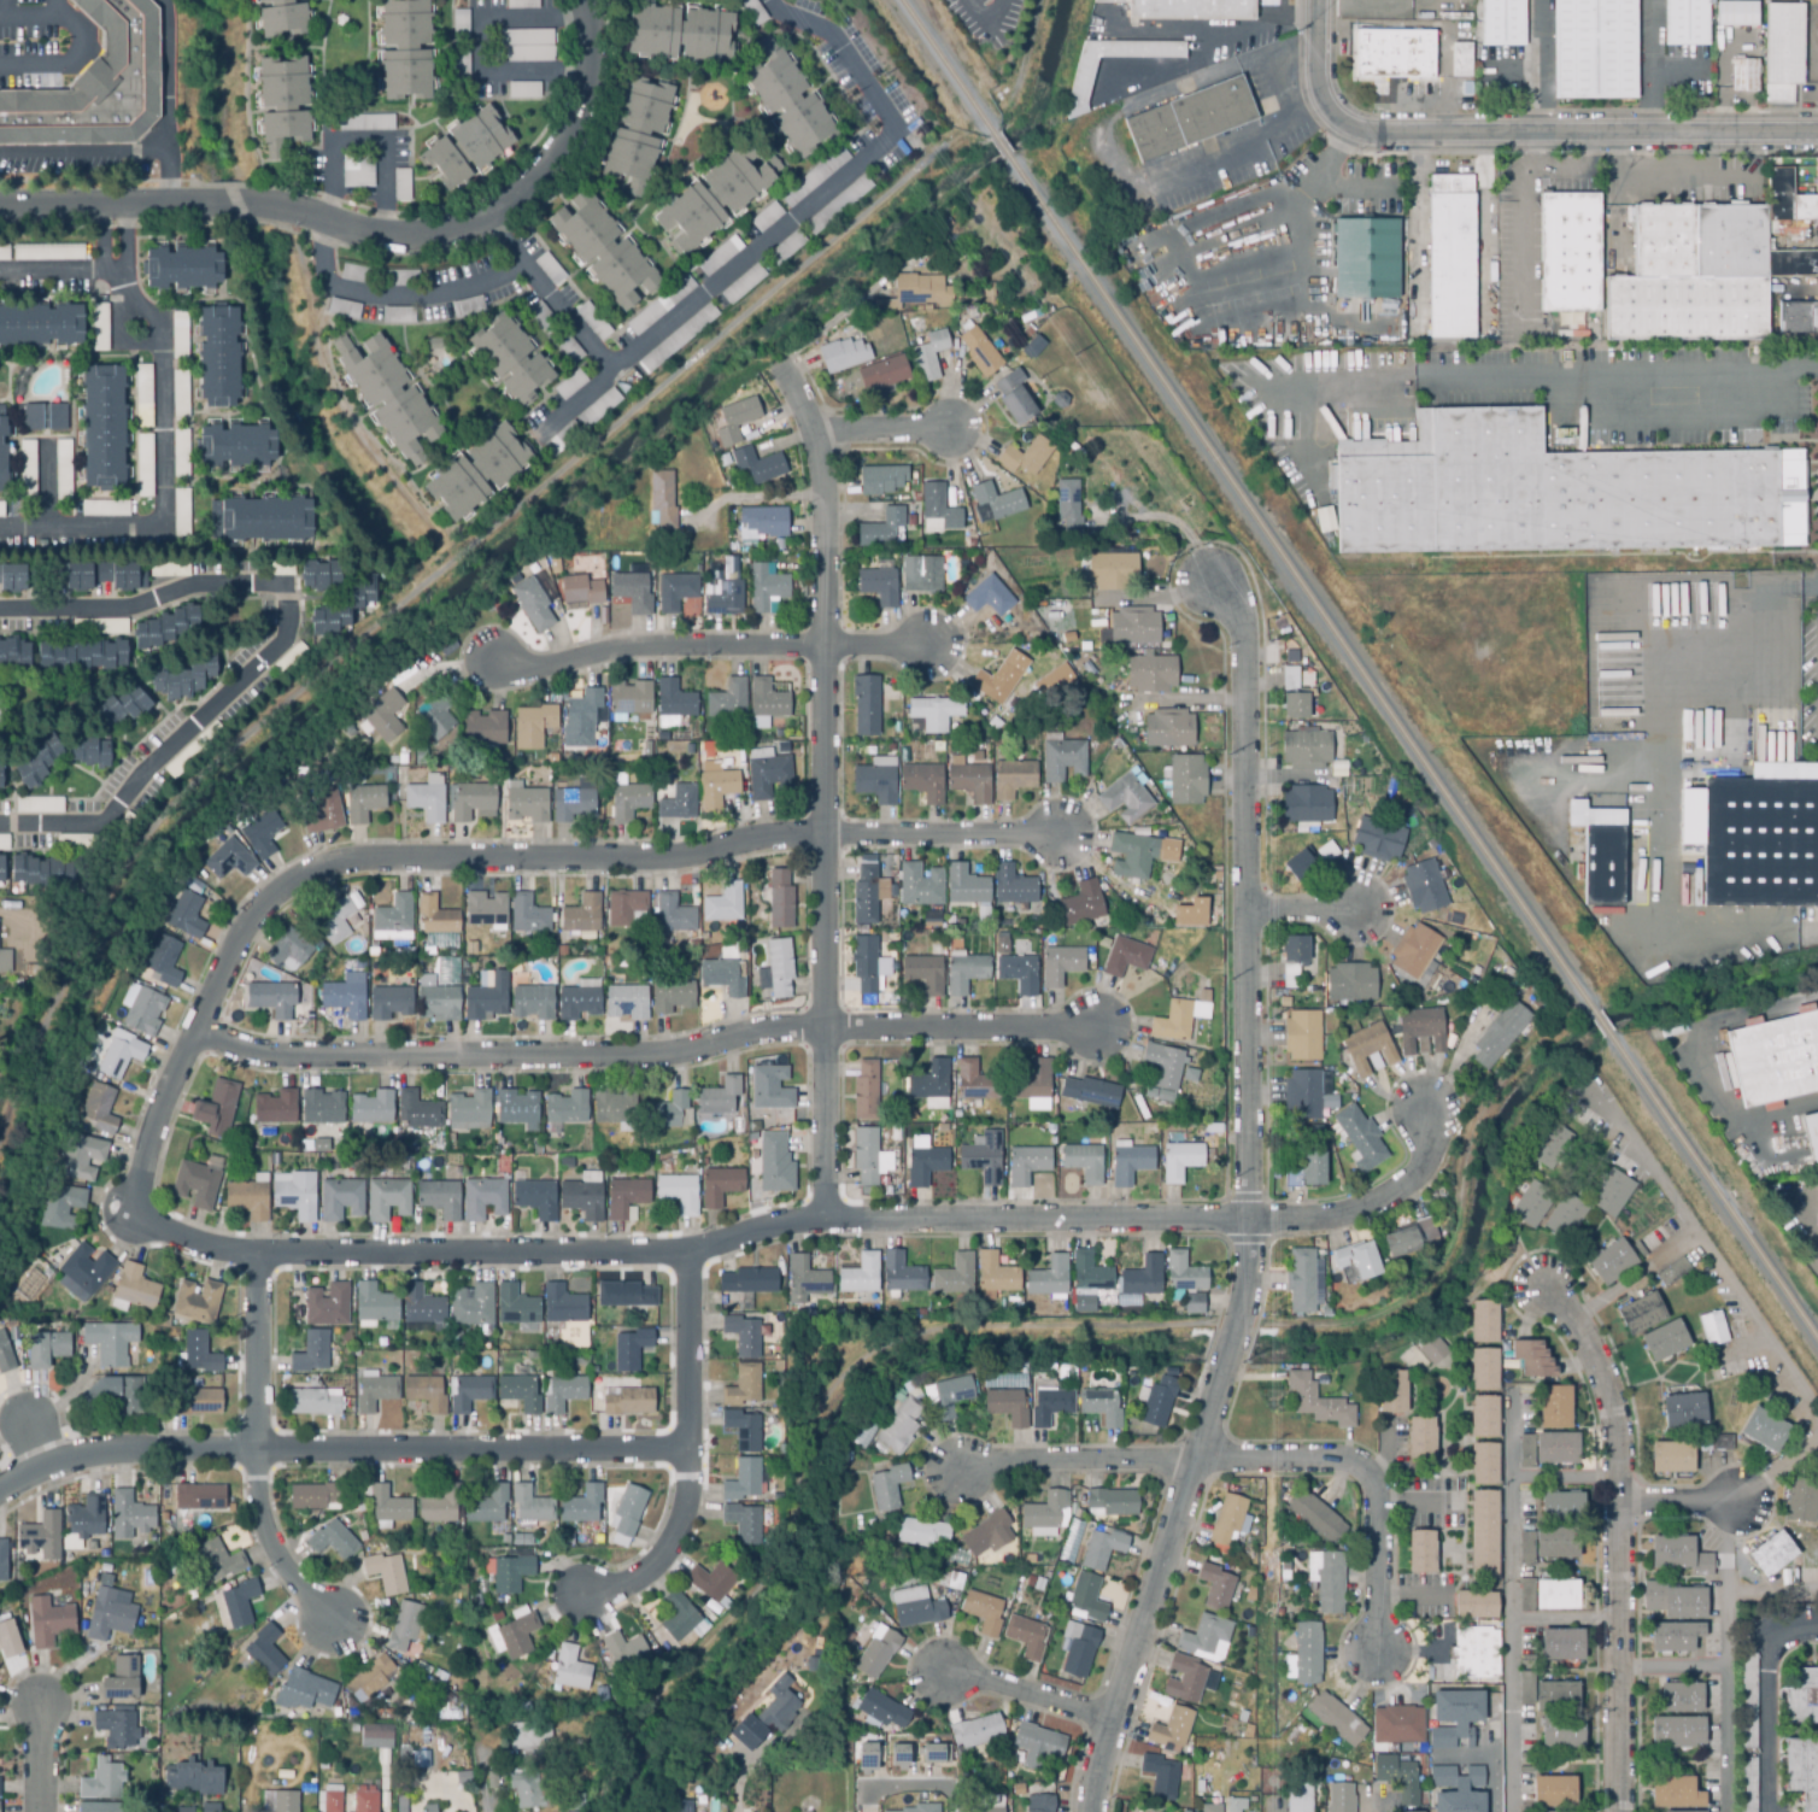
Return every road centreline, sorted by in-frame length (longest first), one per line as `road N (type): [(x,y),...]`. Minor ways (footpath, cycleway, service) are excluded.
road 1 (residential): [(1091,1811),(1233,1332),(1248,1225),(1244,651),(1214,588)]
road 2 (residential): [(1067,837),(820,838),(553,861),(342,860),(293,879),(258,915),(190,1033),(118,1216)]
road 3 (residential): [(1248,1225),(820,1219),(680,1262),(256,1256),(118,1216)]
road 4 (residential): [(1102,1032),(825,1032),(670,1051),(505,1057),(277,1056),(190,1033)]
road 5 (residential): [(820,1219),(825,1032),(811,435),(780,366)]
road 6 (residential): [(0,207),(217,200),(383,236),(434,238),(473,225),(538,177),(586,105),(583,0)]
road 7 (residential): [(0,609),(135,611),(193,586),(289,590),(292,635),(197,722),(112,823),(0,823)]
road 8 (residential): [(680,1455),(142,1454),(43,1471),(0,1495)]
road 9 (residential): [(1817,135),(1368,129),(1326,101),(1318,68),(1322,0)]
road 10 (residential): [(1617,1811),(1618,1499),(1609,1407),(1587,1342),(1546,1286)]
road 11 (residential): [(932,646),(640,646),(547,664),(495,662)]
road 12 (residential): [(579,1599),(638,1585),(669,1552),(680,1455),(680,1262)]
road 13 (residential): [(328,1619),(280,1565),(250,1458),(256,1256)]
road 14 (residential): [(1377,1654),(1379,1502),(1366,1467),(1333,1458),(1196,1458)]
road 15 (residential): [(1426,1106),(1420,1175),(1347,1222),(1248,1225)]
road 16 (residential): [(1196,1458),(997,1461),(964,1471)]
road 17 (residential): [(1119,1716),(943,1670)]
road 18 (residential): [(811,435),(956,427)]

